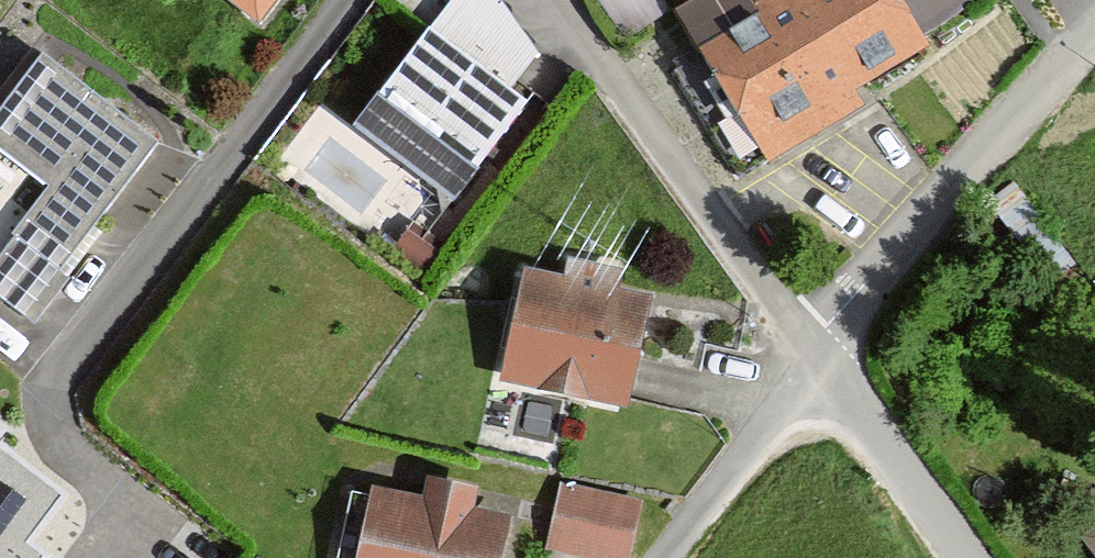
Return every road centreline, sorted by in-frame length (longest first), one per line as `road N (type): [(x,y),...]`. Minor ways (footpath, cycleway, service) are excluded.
road 1 (residential): [(553,0),(802,349)]
road 2 (residential): [(802,349),(1094,37)]
road 3 (residential): [(802,349),(960,557)]

